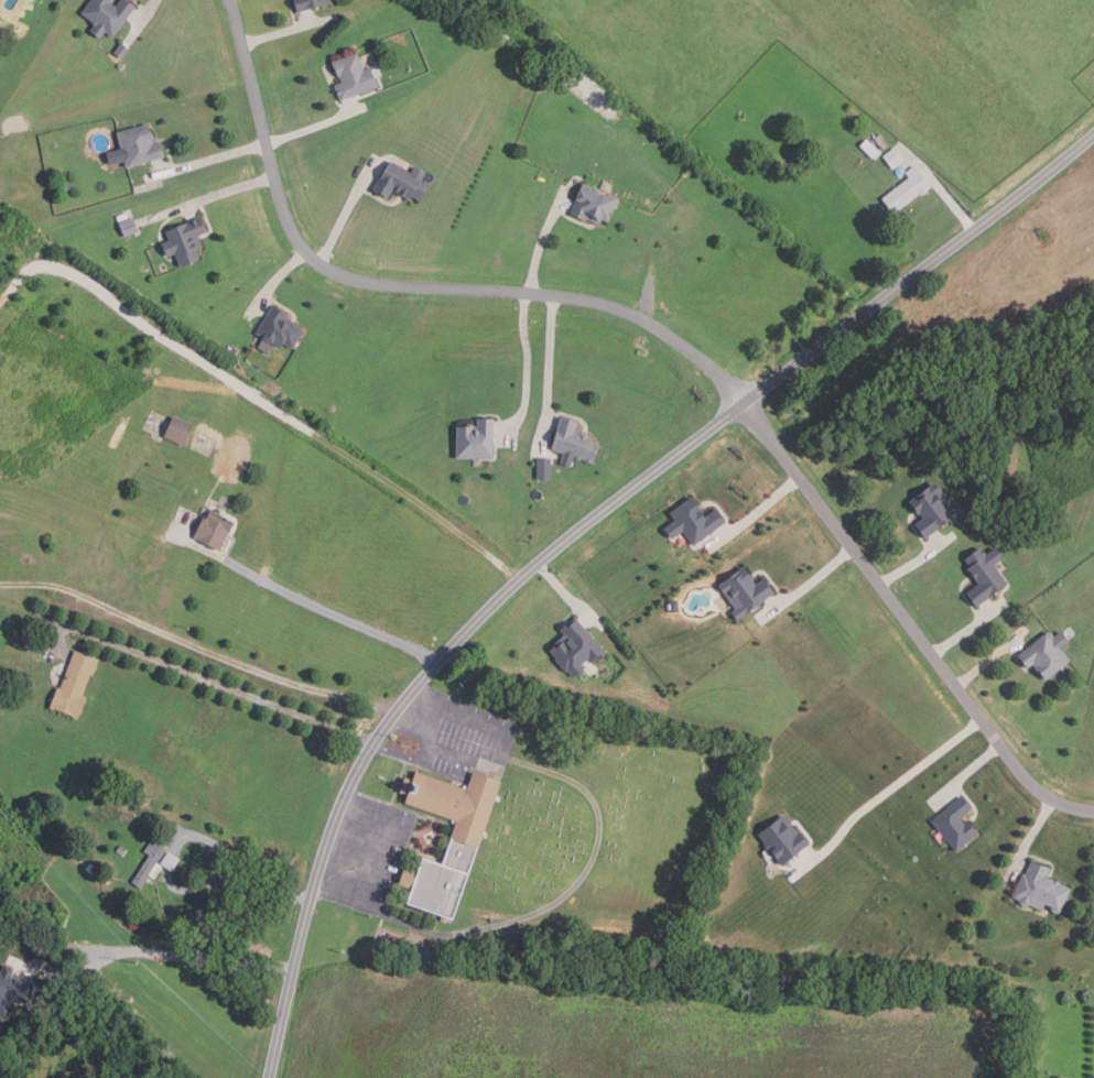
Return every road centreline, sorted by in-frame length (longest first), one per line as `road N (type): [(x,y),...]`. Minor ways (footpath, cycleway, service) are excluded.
road 1 (residential): [(269,1077),(334,823),(370,748),(436,663),(574,533),(1093,135)]
road 2 (residential): [(230,0),(299,247),(344,277),(382,286),(602,303),(704,360),(746,403),(1031,784),(1052,799),(1093,810)]

